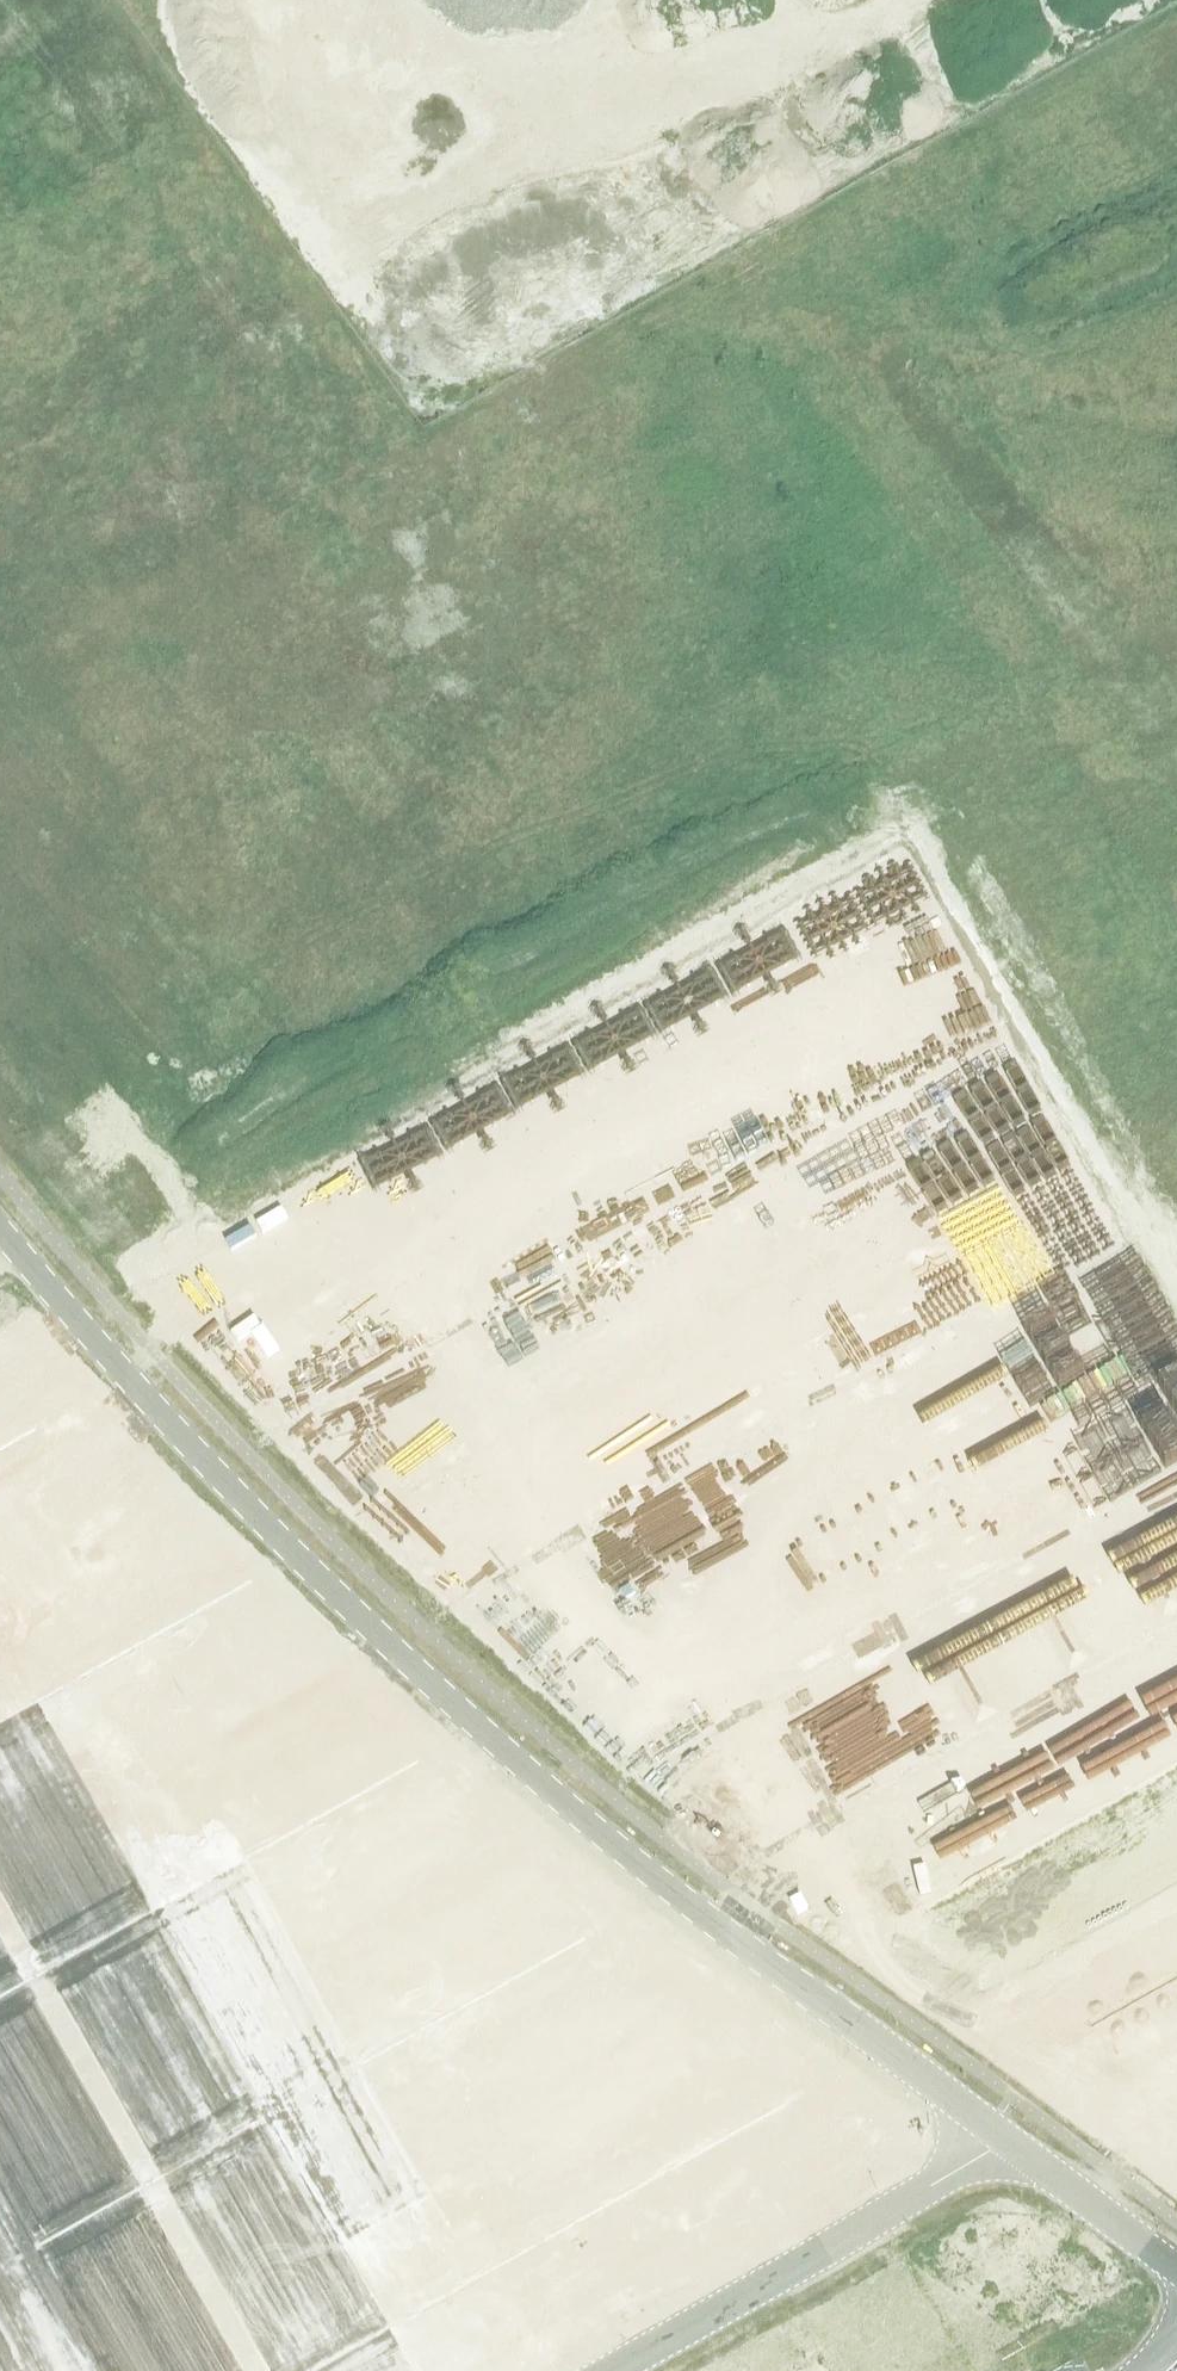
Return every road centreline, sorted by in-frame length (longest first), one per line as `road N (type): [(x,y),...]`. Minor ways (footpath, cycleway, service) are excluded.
road 1 (unclassified): [(4,1230),(1176,563)]
road 2 (unclassified): [(993,2130),(445,1700),(179,1435),(27,1257)]
road 3 (unclassified): [(993,2130),(979,2156),(607,2370)]
road 4 (unclassified): [(1176,2267),(993,2130)]

